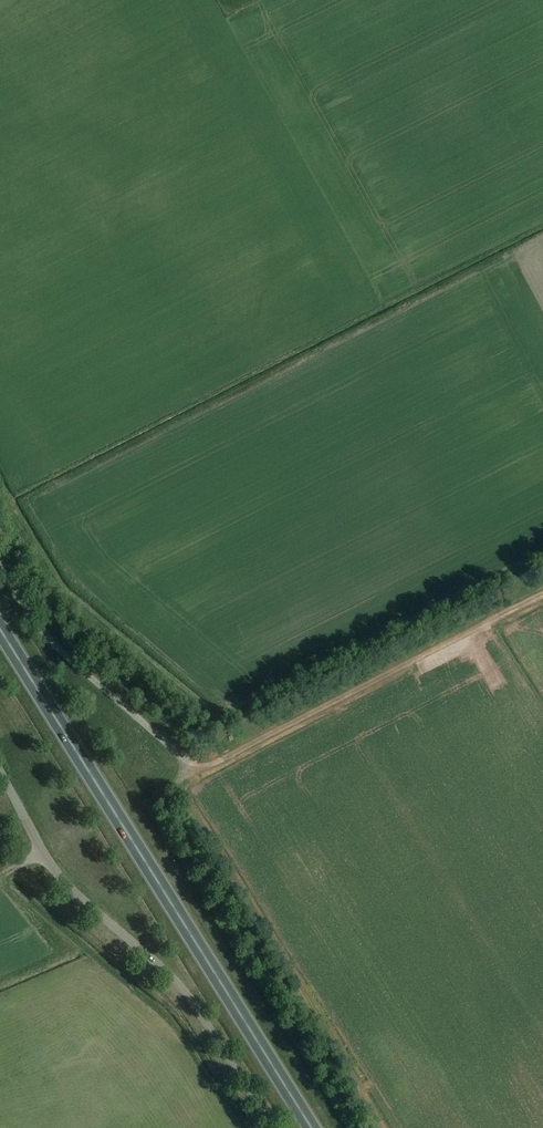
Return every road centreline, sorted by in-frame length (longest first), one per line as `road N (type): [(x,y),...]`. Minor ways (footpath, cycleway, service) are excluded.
road 1 (track): [(542,593),(200,770),(61,651),(0,565)]
road 2 (trunk): [(312,1127),(0,627)]
road 3 (unclassified): [(0,770),(50,865),(170,974),(272,1127)]

